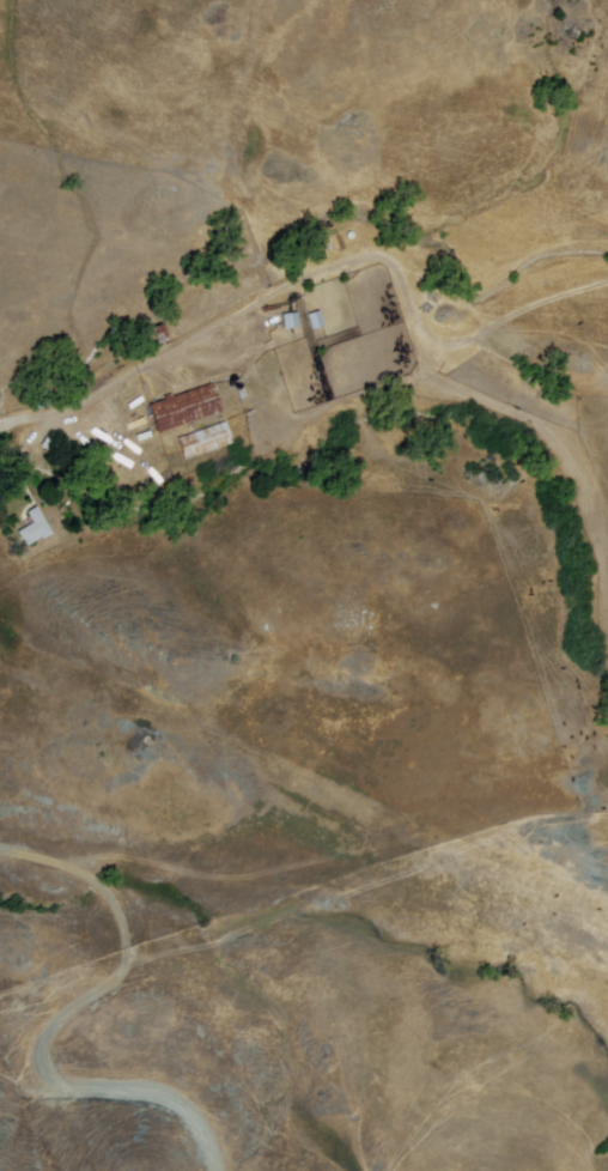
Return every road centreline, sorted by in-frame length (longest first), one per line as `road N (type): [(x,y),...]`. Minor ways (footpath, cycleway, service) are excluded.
road 1 (track): [(26,417),(60,413),(343,260),(377,256),(397,268),(426,332),(446,347),(607,282)]
road 2 (track): [(227,1170),(212,1130),(181,1097),(150,1087),(57,1087),(45,1073),(39,1043),(66,1012),(116,982),(130,944),(93,873),(0,850)]
road 3 (track): [(124,963),(219,942),(528,824),(607,819)]
road 4 (track): [(71,867),(116,855),(232,876),(346,850),(381,837),(397,820)]

